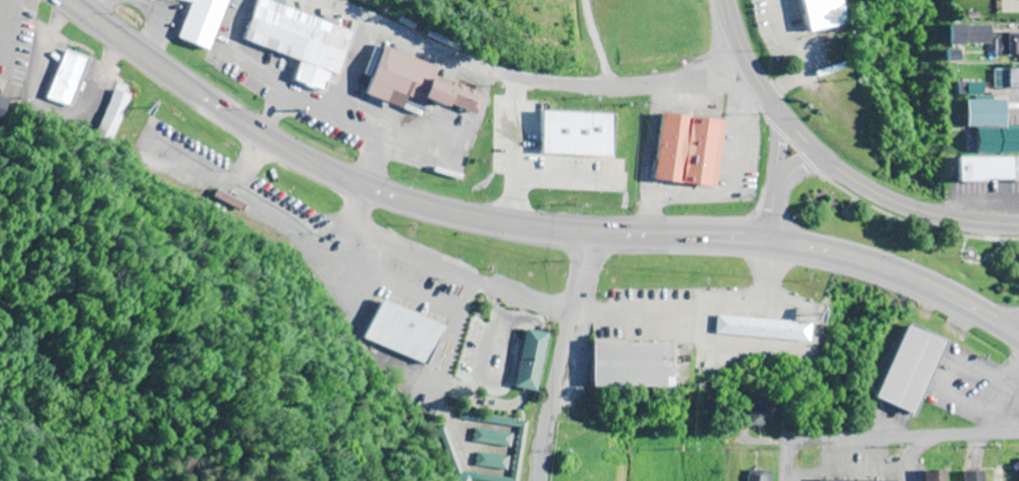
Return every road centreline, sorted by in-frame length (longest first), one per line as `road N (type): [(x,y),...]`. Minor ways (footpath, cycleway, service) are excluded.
road 1 (primary): [(889,267),(772,238),(534,227),(395,196),(263,136),(69,0)]
road 2 (tertiary): [(763,92),(495,74),(440,58),(319,0)]
road 3 (residential): [(1018,433),(746,440)]
road 4 (secondary): [(1018,223),(920,212),(881,196),(821,157),(780,115)]
road 5 (residential): [(538,480),(579,232)]
road 6 (primary): [(1018,334),(889,267)]

